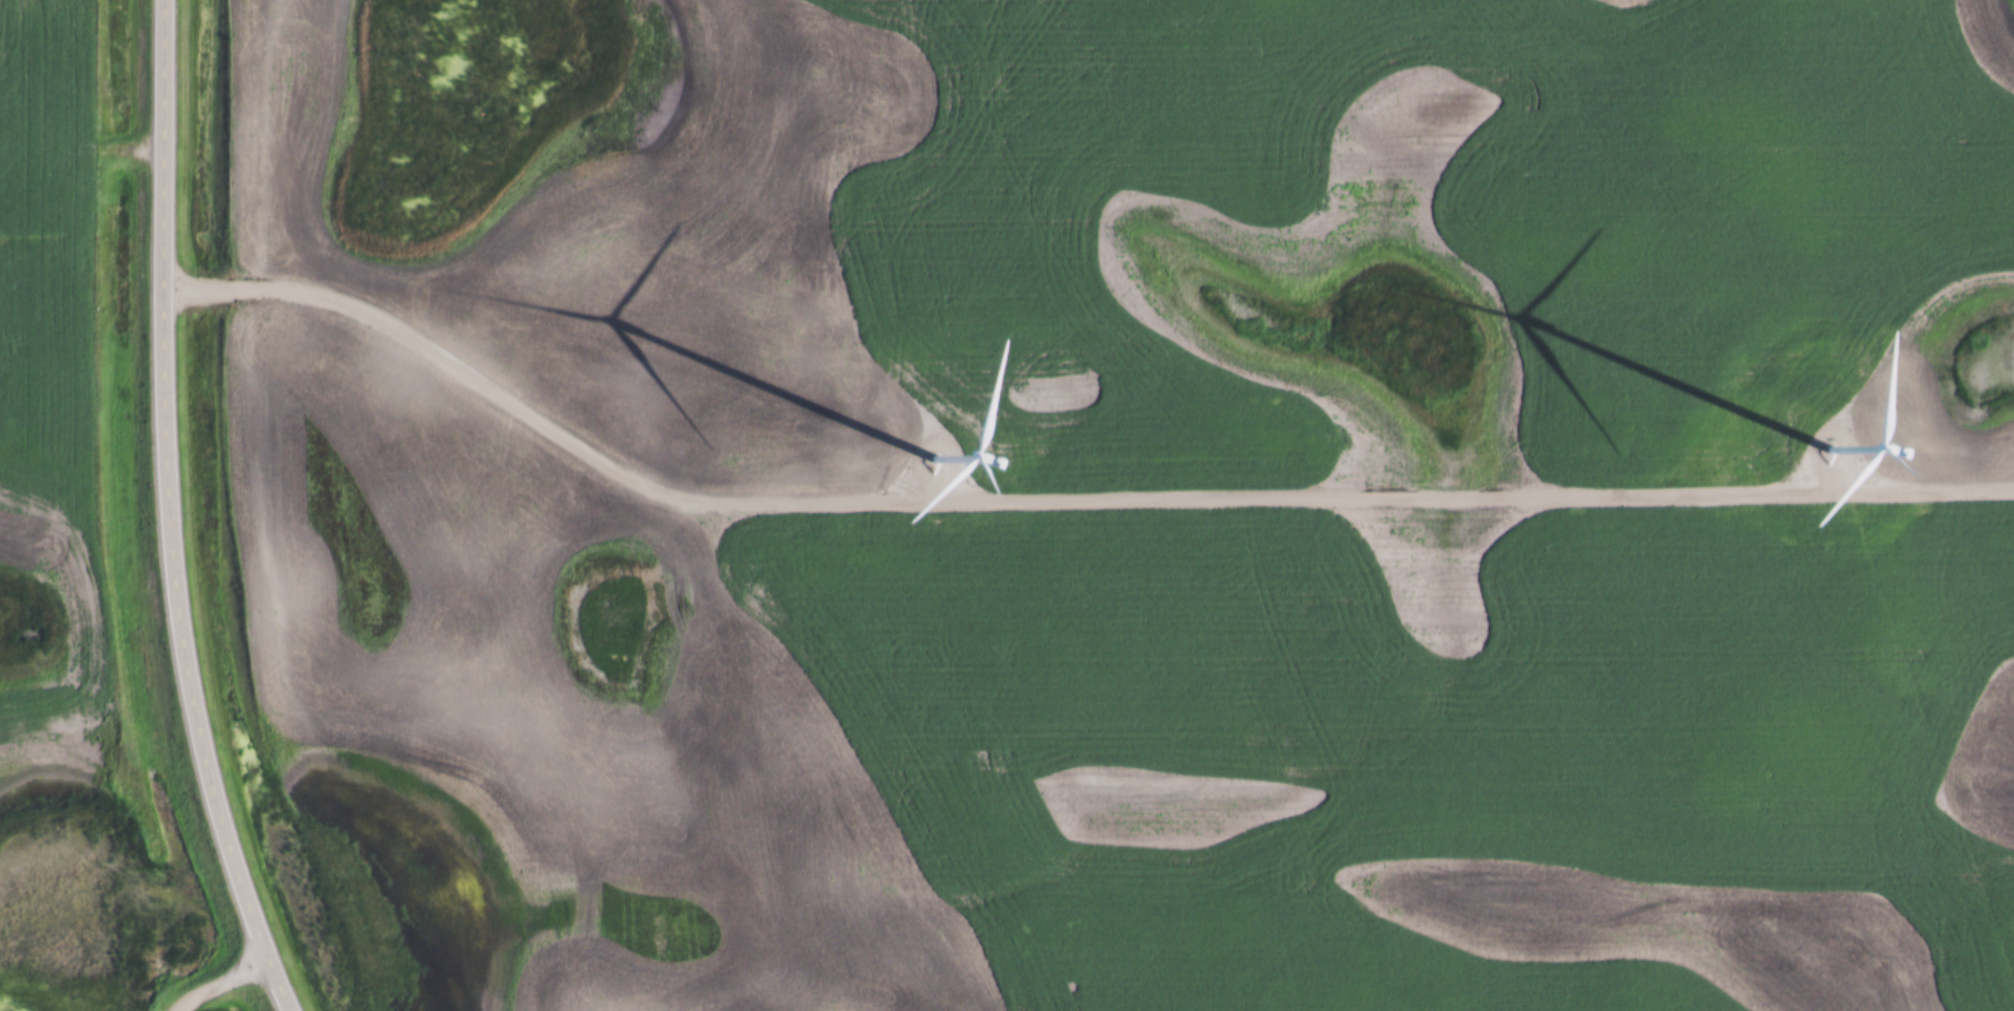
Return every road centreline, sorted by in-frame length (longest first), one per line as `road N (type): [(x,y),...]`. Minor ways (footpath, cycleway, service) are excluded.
road 1 (secondary): [(293,1010),(223,829),(177,611),(165,422),(166,0)]

